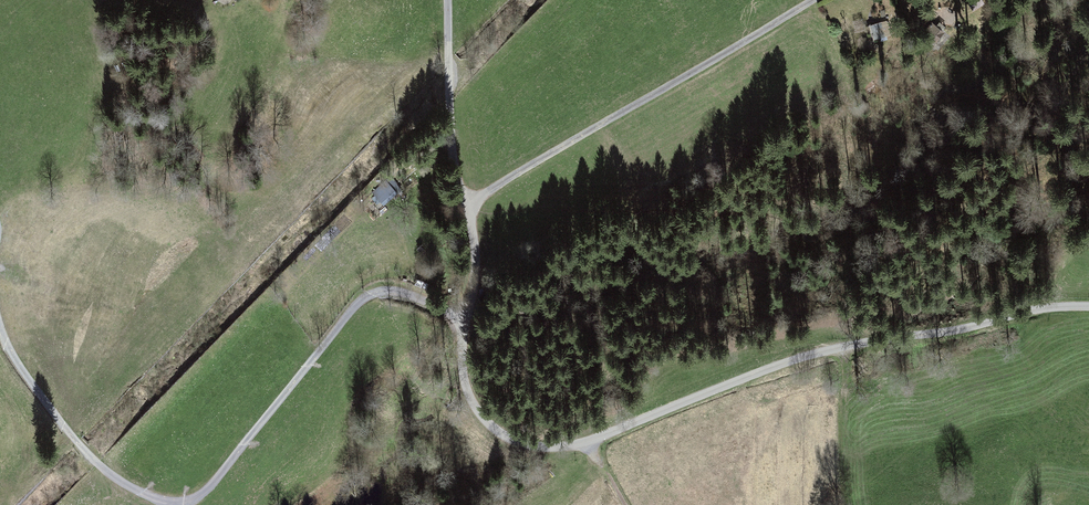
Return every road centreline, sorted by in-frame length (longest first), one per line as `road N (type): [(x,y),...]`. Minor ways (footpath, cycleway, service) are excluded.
road 1 (unclassified): [(1088,305),(1031,307),(864,337),(589,445),(532,445),(504,434),(478,413),(463,375),(476,245),(456,163),(445,0)]
road 2 (track): [(470,208),(809,0)]
road 3 (track): [(466,312),(437,310),(395,289),(358,299),(218,481),(190,504)]
road 4 (track): [(173,504),(103,471),(56,420),(0,336)]

